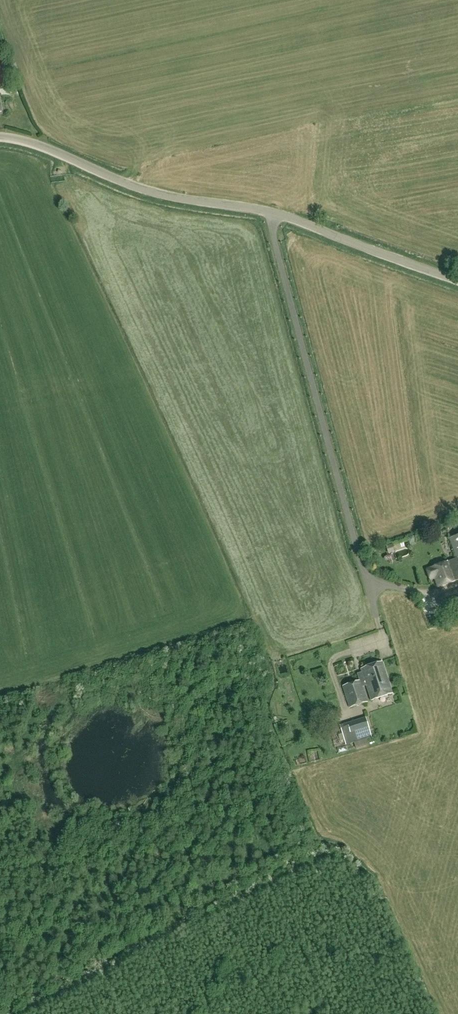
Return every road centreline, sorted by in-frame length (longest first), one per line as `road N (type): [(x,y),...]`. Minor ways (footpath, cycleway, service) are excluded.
road 1 (unclassified): [(457,281),(292,219),(131,185),(0,138)]

